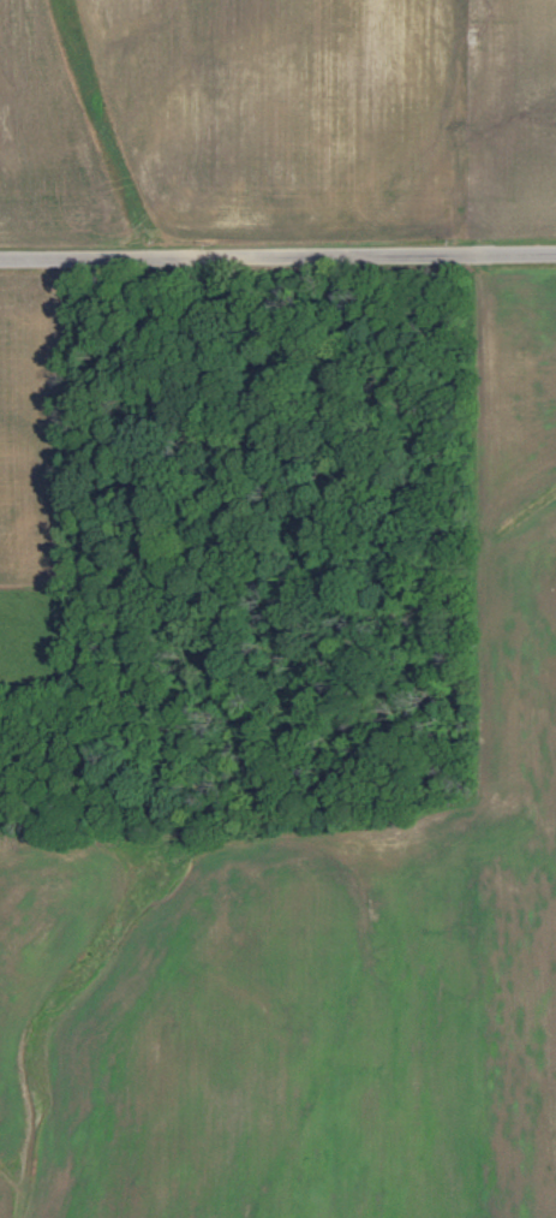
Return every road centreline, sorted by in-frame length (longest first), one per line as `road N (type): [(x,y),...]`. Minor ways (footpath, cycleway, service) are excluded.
road 1 (residential): [(0,256),(555,250)]

